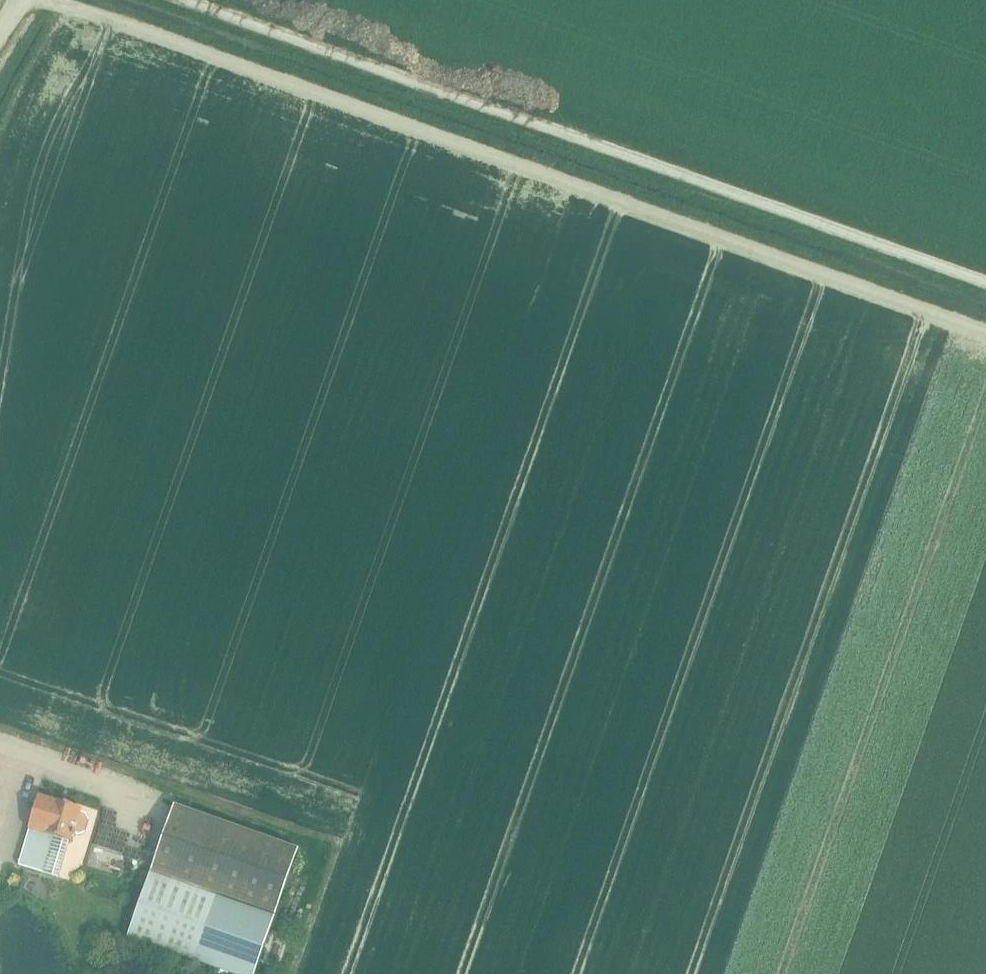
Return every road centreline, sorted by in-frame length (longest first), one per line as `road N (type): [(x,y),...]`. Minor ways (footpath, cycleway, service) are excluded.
road 1 (track): [(985,330),(50,0)]
road 2 (track): [(199,0),(985,278)]

